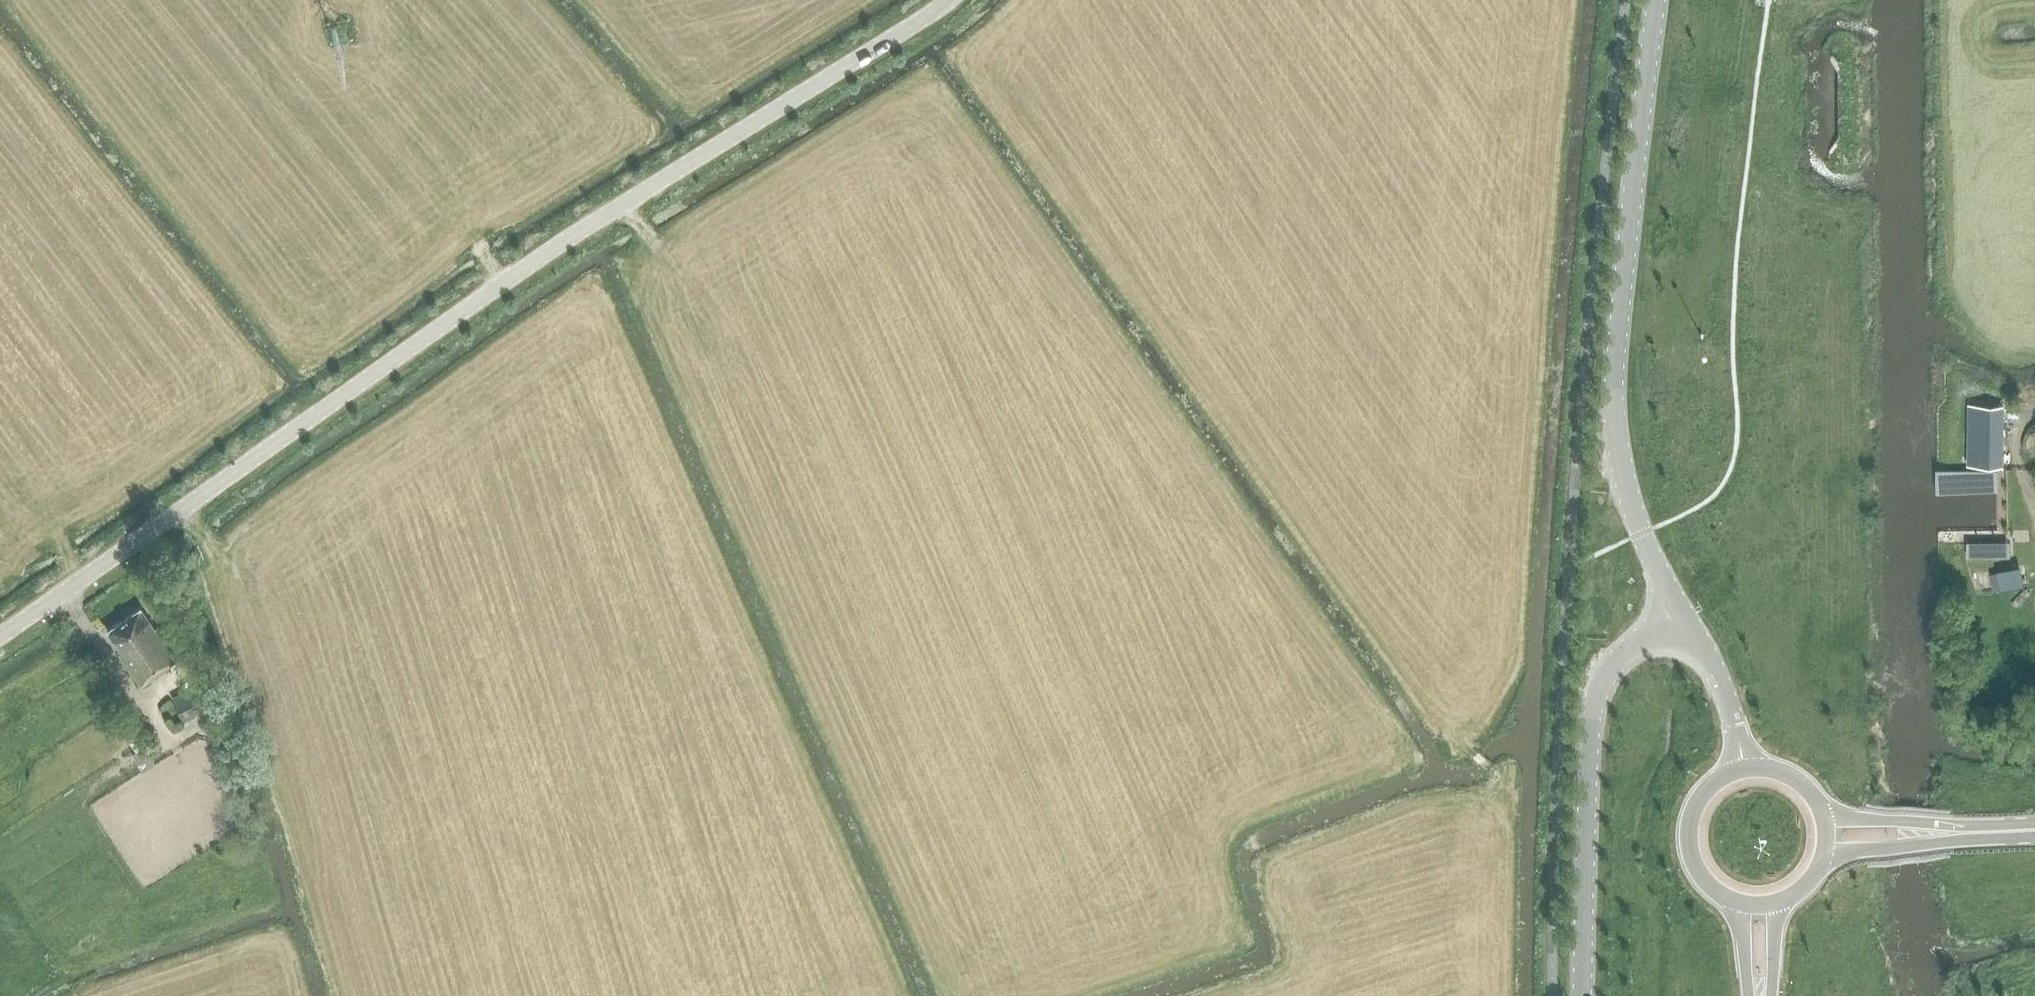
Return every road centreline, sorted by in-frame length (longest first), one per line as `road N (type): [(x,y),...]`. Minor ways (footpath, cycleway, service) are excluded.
road 1 (tertiary): [(0,637),(539,259),(950,0)]
road 2 (tertiary): [(1687,620),(1636,520),(1614,415),(1656,0)]
road 3 (secondary): [(1582,995),(1593,700),(1624,654),(1687,620)]
road 4 (trunk): [(1745,770),(1713,785),(1689,832),(1695,867),(1734,902)]
road 5 (secondary): [(1745,770),(1730,708),(1687,620)]
road 6 (trunk): [(1959,834),(1835,818),(1820,807)]
road 7 (trunk): [(1823,862),(1835,853),(1959,834)]

